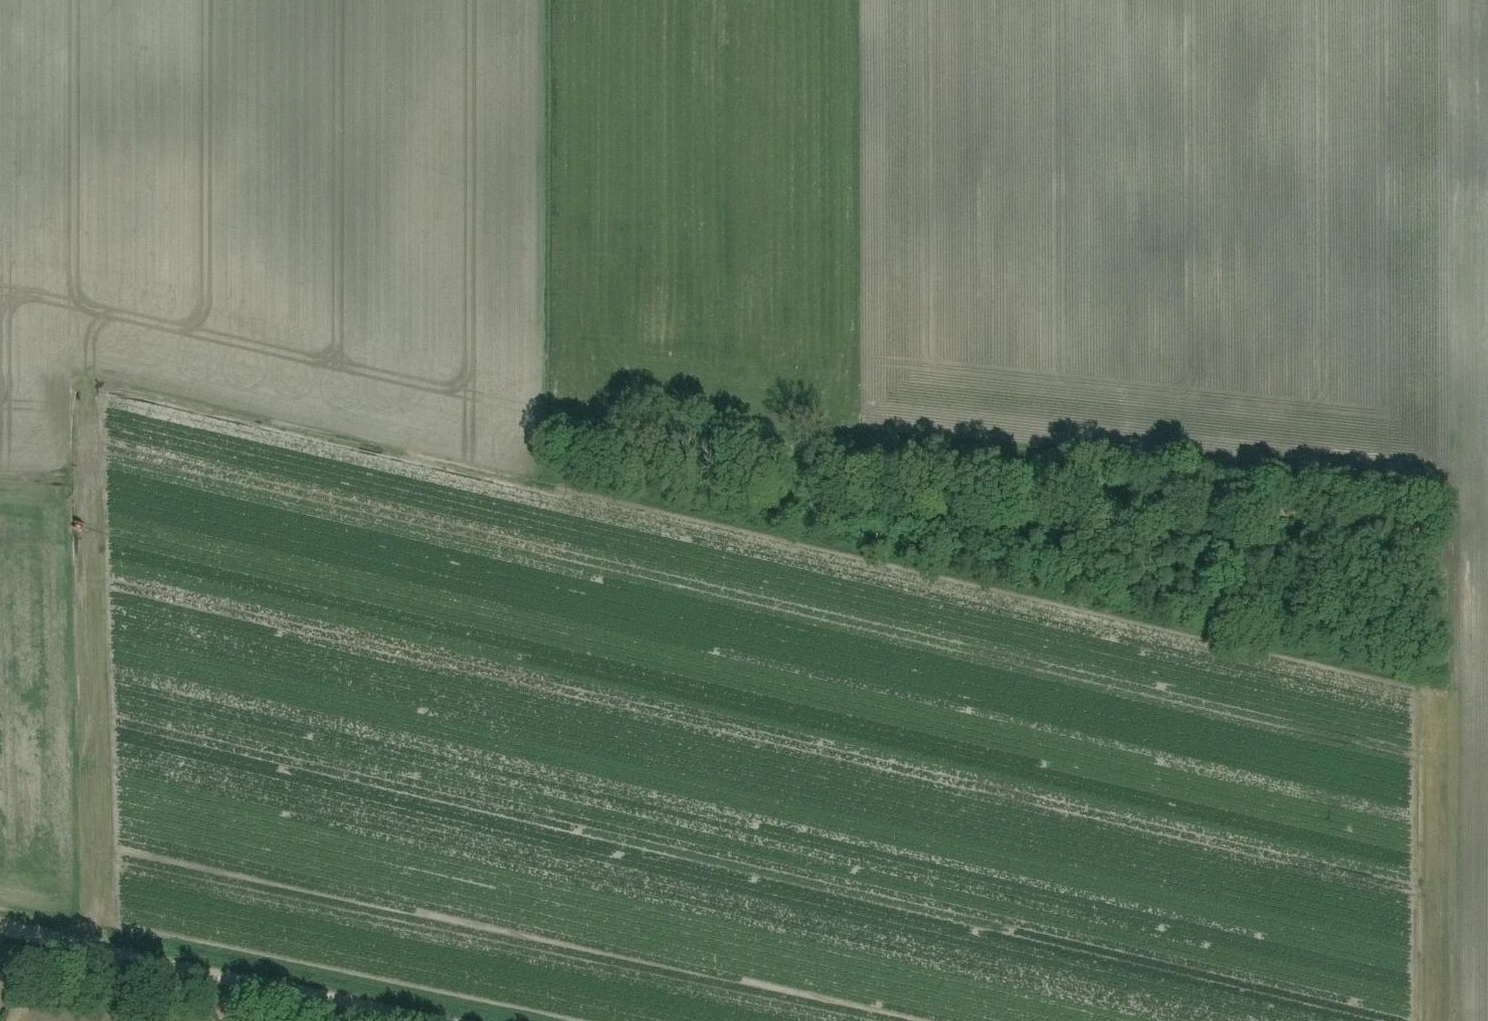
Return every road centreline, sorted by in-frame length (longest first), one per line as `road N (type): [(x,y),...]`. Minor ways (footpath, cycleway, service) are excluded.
road 1 (unclassified): [(429,1020),(0,929)]

